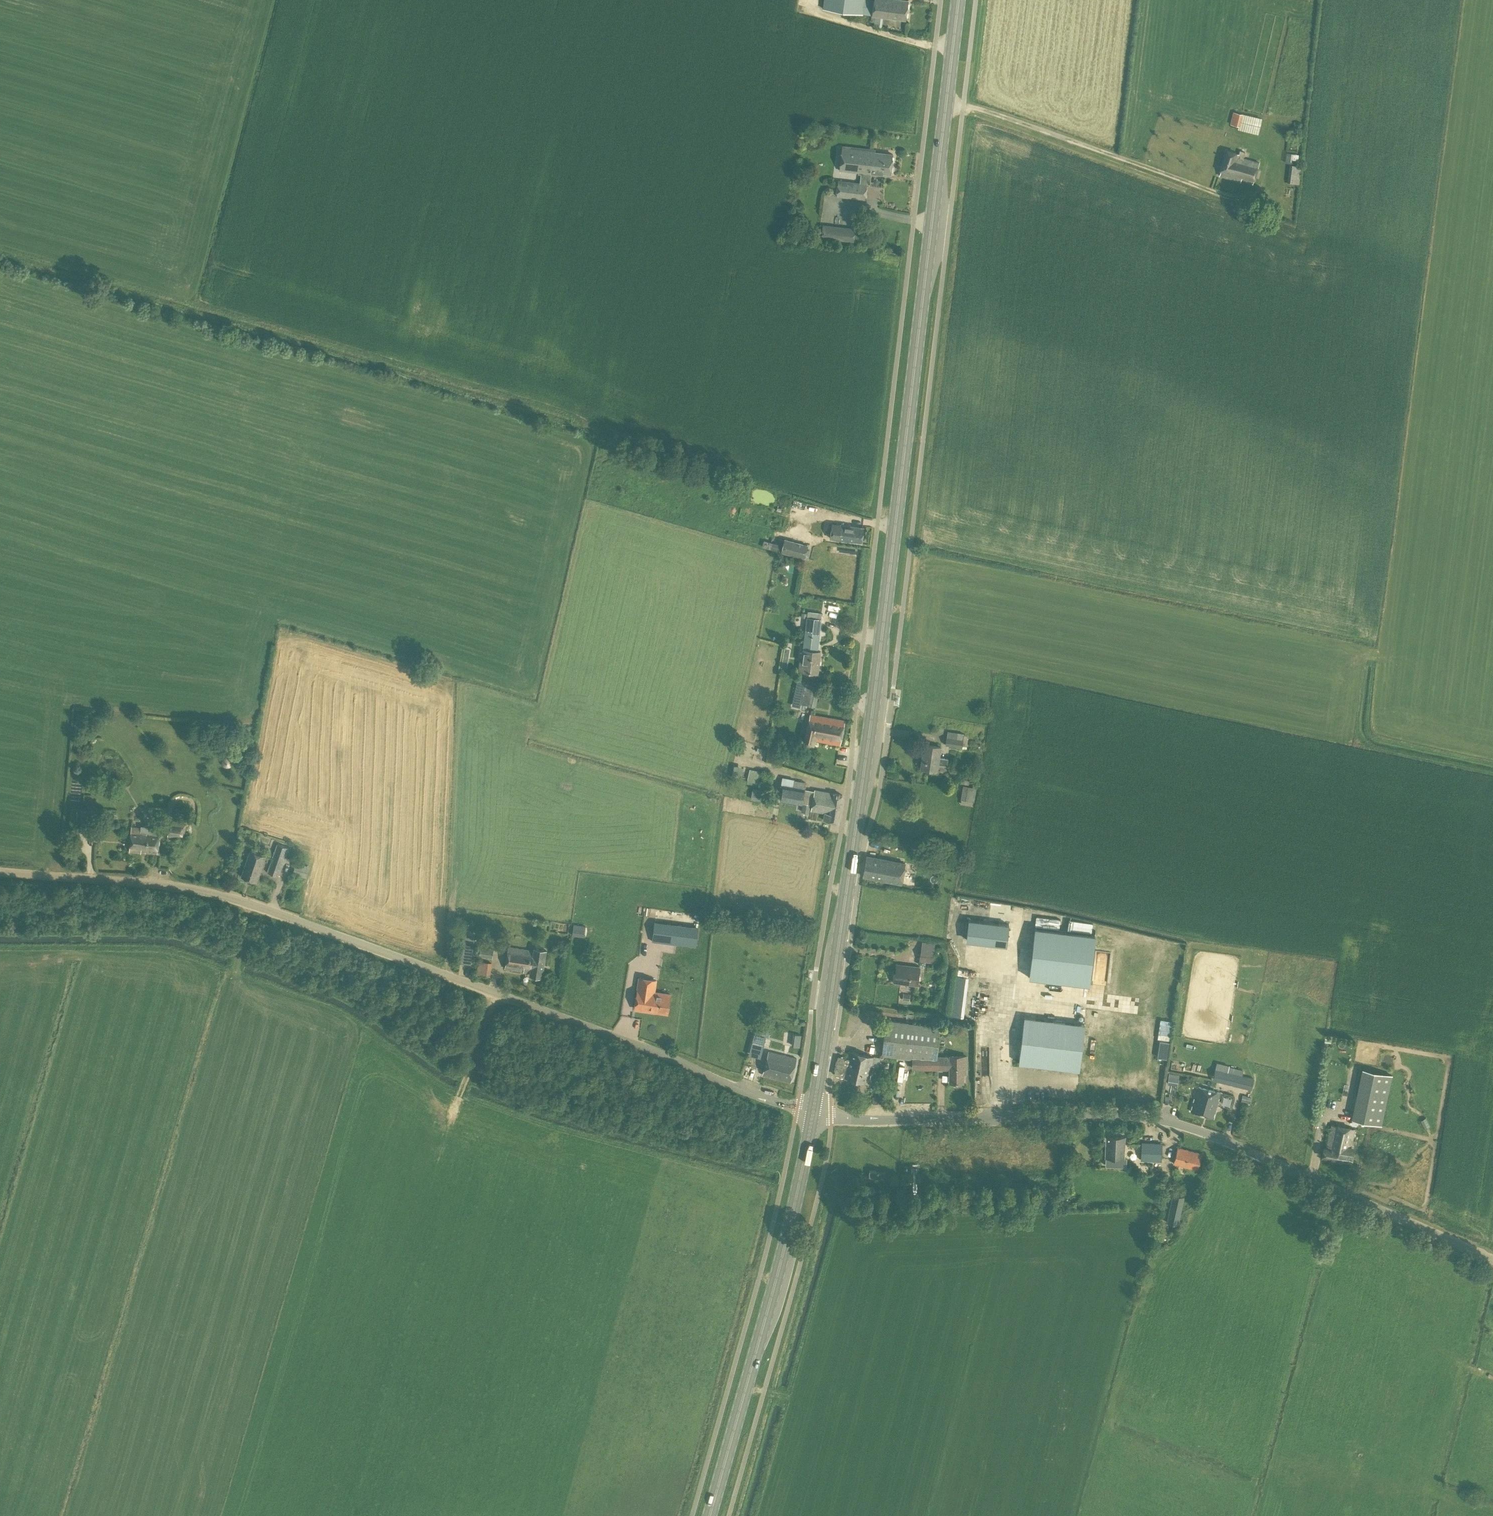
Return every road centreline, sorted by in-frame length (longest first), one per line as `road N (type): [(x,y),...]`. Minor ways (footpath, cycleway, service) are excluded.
road 1 (primary): [(814,1115),(959,0)]
road 2 (unclassified): [(814,1115),(245,901),(168,885),(0,871)]
road 3 (unclassified): [(1492,1261),(1171,1123),(1107,1115),(814,1115)]
road 4 (primary): [(708,1515),(782,1265),(814,1115)]
road 5 (track): [(1181,187),(946,110)]

